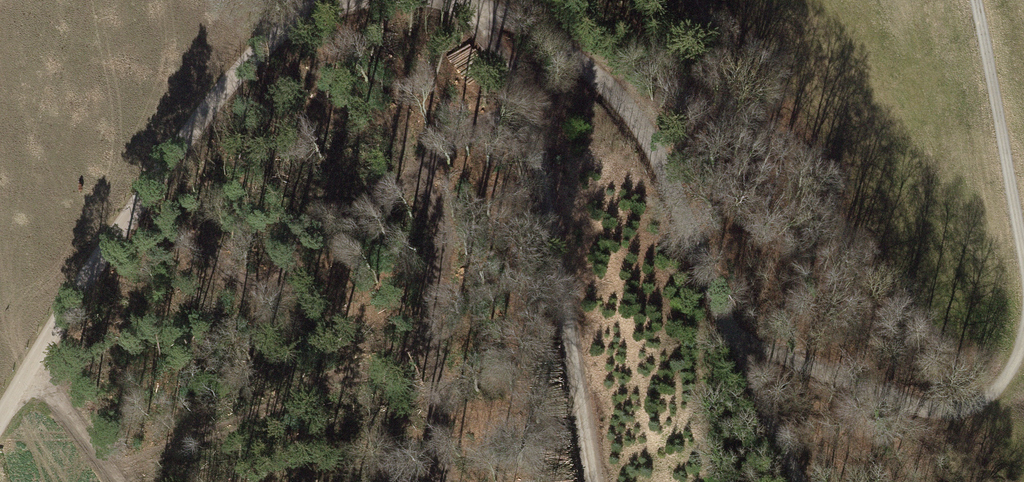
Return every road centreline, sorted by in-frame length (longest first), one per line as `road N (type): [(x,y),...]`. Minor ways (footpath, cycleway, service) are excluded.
road 1 (unclassified): [(801,481),(634,115),(546,39),(468,0)]
road 2 (unclassified): [(348,0),(301,18),(230,82),(134,204),(0,418)]
road 3 (track): [(596,481),(540,164),(521,103),(471,1)]
road 4 (track): [(730,331),(899,403),(942,411),(987,395),(1023,336)]
road 5 (track): [(1023,258),(977,0)]
road 6 (track): [(33,362),(122,481)]

